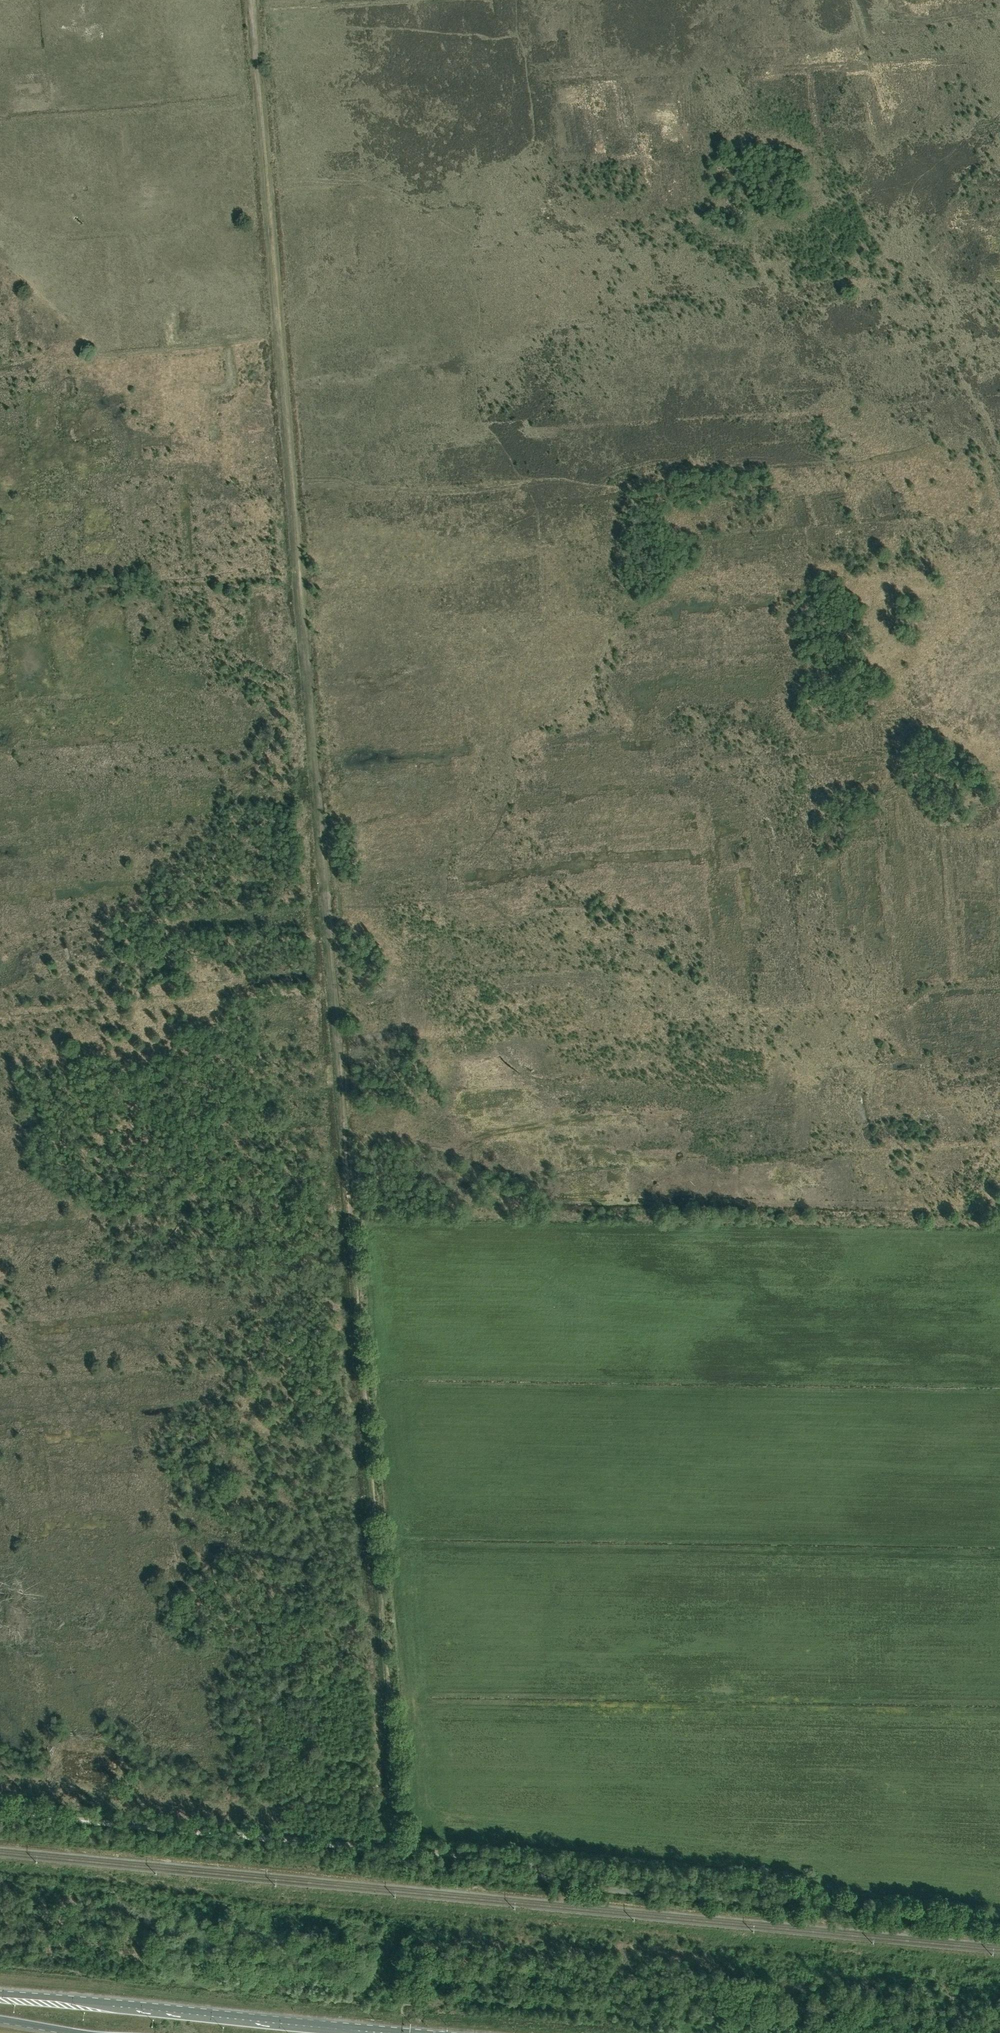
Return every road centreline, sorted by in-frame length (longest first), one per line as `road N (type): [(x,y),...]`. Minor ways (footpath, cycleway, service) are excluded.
road 1 (unclassified): [(397,1849),(521,1861),(564,1885),(999,1927)]
road 2 (track): [(397,1849),(0,1813)]
road 3 (primary): [(376,2032),(0,1993)]

